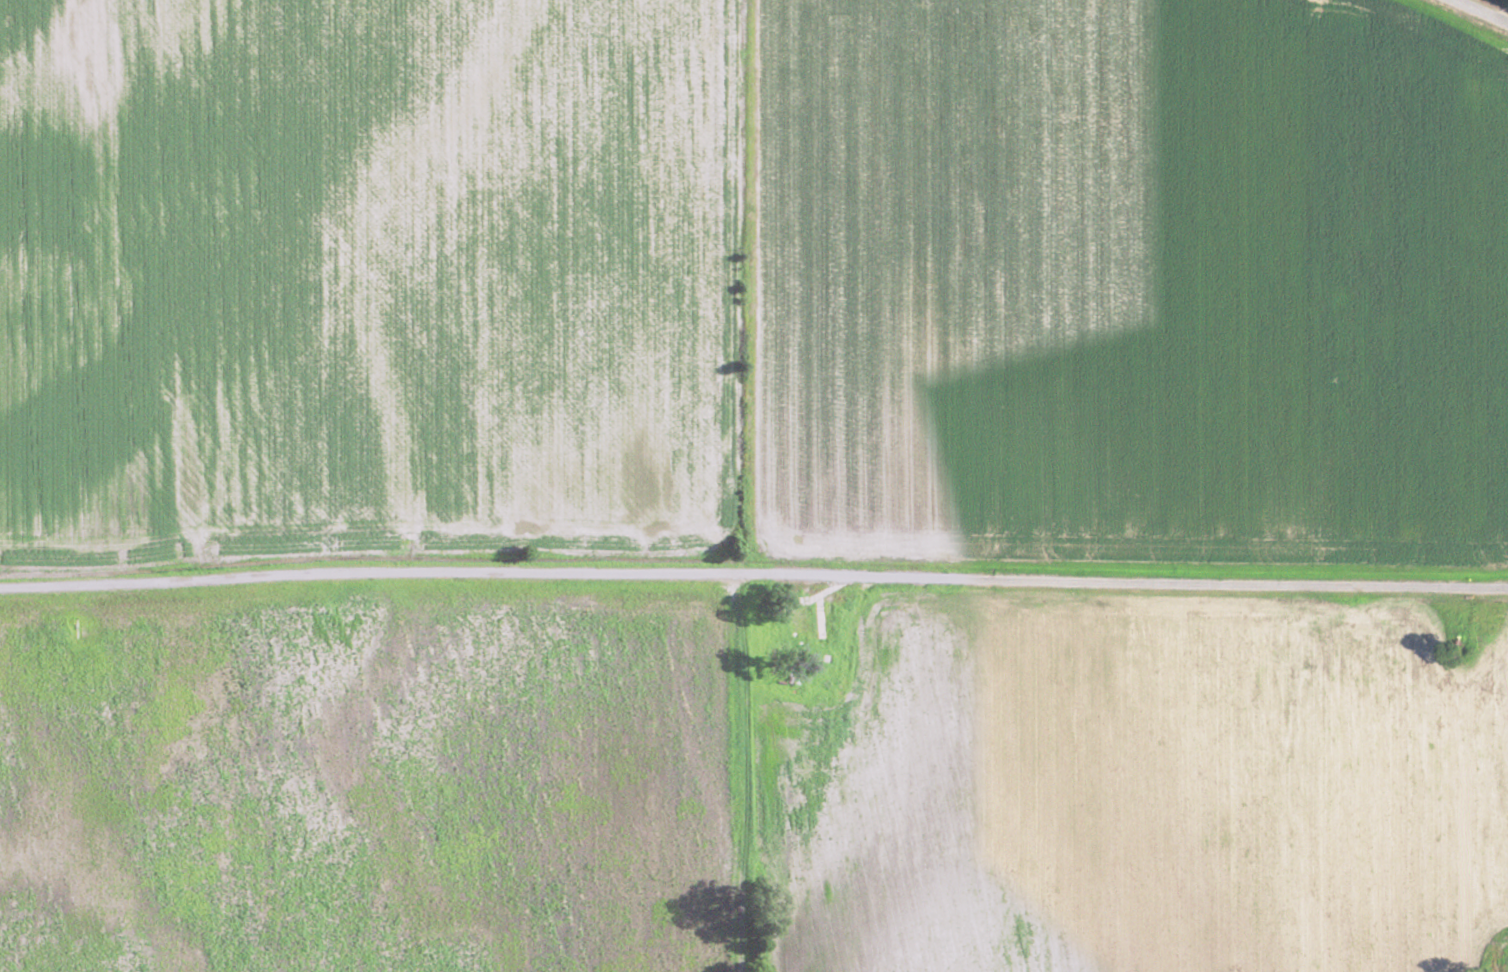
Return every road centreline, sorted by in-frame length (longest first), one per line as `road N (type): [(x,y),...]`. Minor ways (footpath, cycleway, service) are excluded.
road 1 (residential): [(0,601),(1507,601)]

